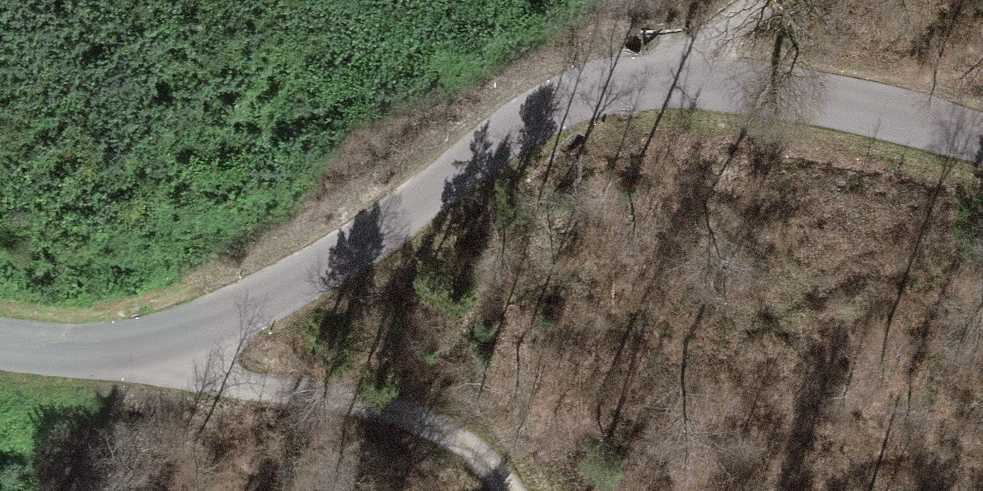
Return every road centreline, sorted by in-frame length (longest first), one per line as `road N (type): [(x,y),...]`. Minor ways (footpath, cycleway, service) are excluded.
road 1 (tertiary): [(982,140),(803,95),(604,86),(544,109),(369,236),(168,338),(94,350),(0,341)]
road 2 (track): [(168,338),(216,381),(391,410),(457,440),(507,490)]
road 3 (track): [(665,83),(701,45),(772,0)]

